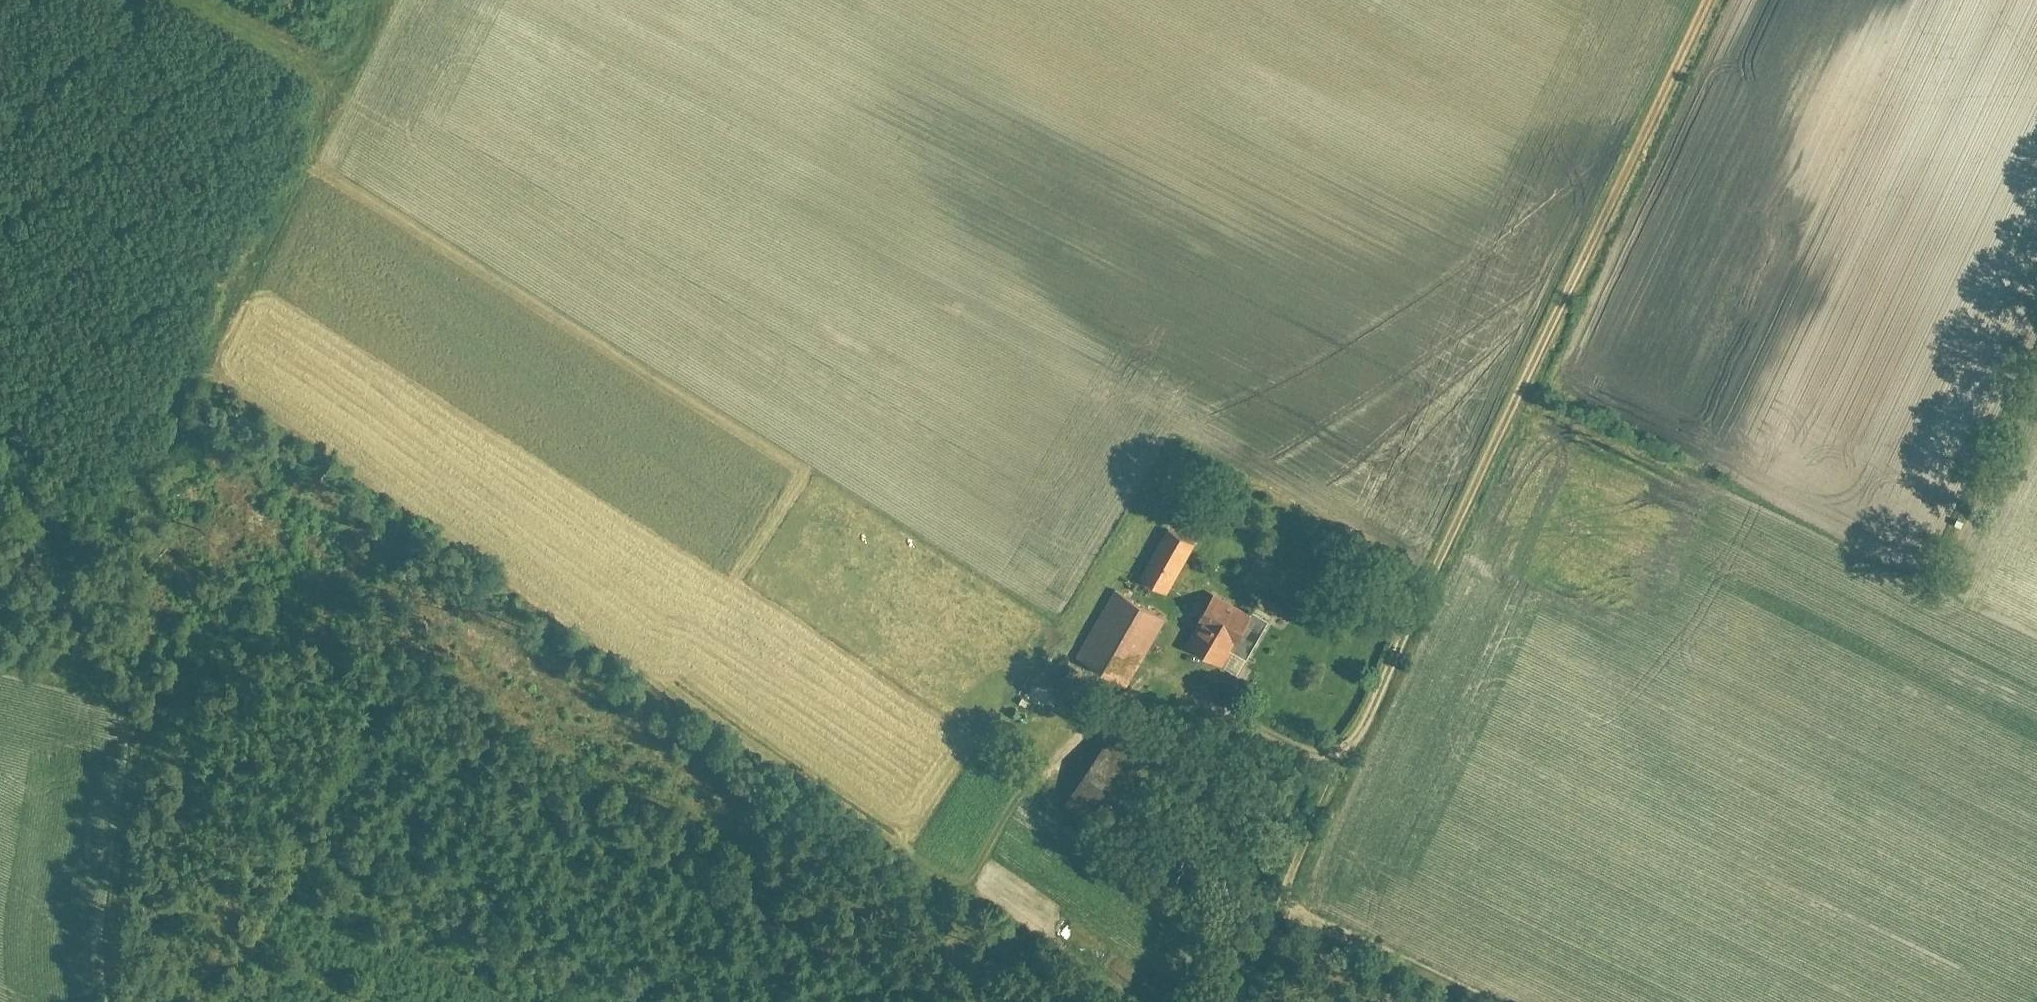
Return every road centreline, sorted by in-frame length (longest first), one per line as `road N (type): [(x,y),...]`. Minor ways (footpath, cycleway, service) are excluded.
road 1 (track): [(1708,0),(1353,743),(1327,752),(1254,731),(1181,695)]
road 2 (track): [(378,0),(154,463),(103,511),(55,519)]
road 3 (track): [(1228,1001),(1321,805)]

